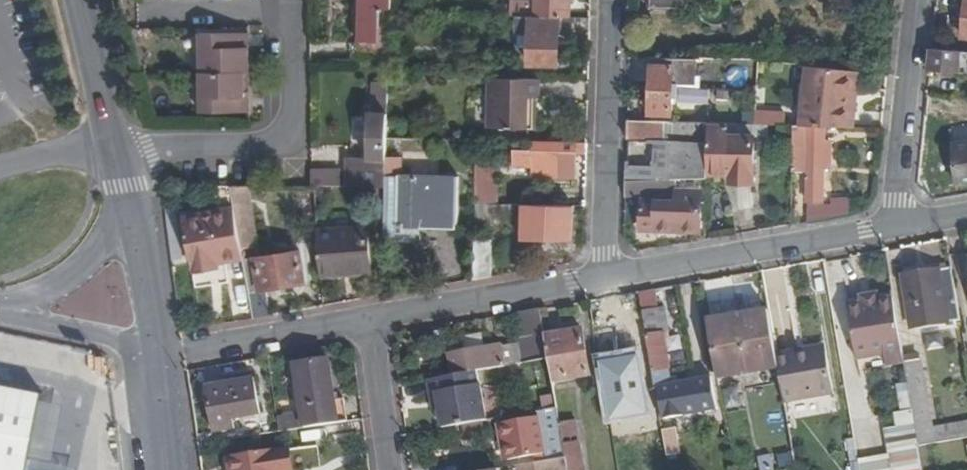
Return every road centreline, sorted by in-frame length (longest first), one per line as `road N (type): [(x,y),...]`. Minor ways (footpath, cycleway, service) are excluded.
road 1 (residential): [(116,160),(290,136),(291,0)]
road 2 (residential): [(598,274),(899,227)]
road 3 (residential): [(613,0),(610,253),(598,274)]
road 4 (residential): [(367,321),(598,274)]
road 5 (residential): [(919,0),(899,227)]
road 6 (residential): [(157,355),(367,321)]
road 7 (unclassified): [(127,205),(75,278),(23,305),(0,307)]
road 8 (unclassified): [(116,160),(74,0)]
road 9 (unclassified): [(157,355),(0,312)]
road 10 (unclassified): [(157,355),(127,205)]
road 11 (residential): [(388,469),(367,321)]

